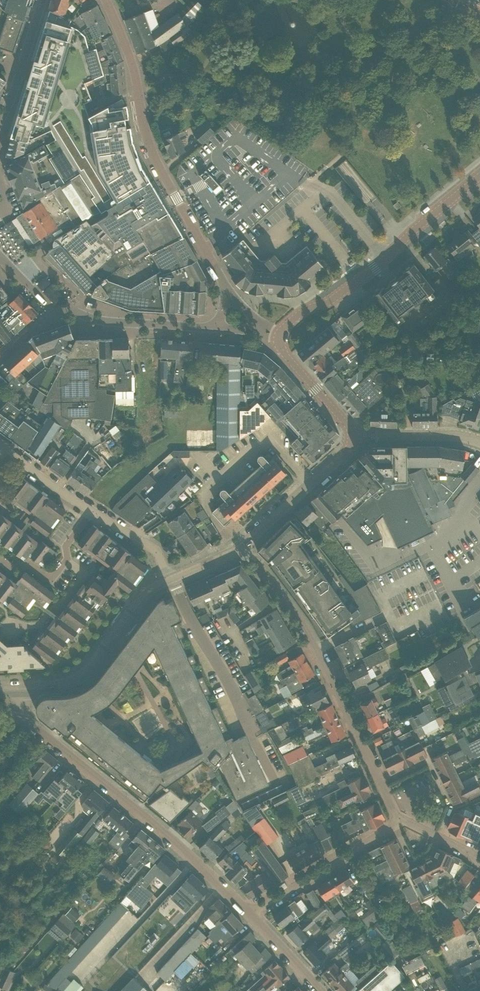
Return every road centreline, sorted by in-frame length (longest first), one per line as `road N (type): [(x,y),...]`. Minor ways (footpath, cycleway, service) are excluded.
road 1 (residential): [(226,289),(147,140),(131,59),(105,0)]
road 2 (residential): [(250,916),(20,715)]
road 3 (residential): [(383,792),(313,650),(244,545)]
road 4 (tertiary): [(279,338),(479,176)]
road 5 (tertiary): [(20,685),(85,673),(147,592),(170,580)]
road 6 (residential): [(250,916),(399,824)]
road 7 (residential): [(58,306),(98,320),(214,330)]
road 8 (tertiary): [(244,545),(342,457),(351,438)]
road 9 (residential): [(383,792),(430,767),(453,810),(440,840)]
road 10 (residential): [(48,0),(0,119)]
road 11 (tertiary): [(479,443),(351,438)]
road 12 (tertiary): [(351,438),(279,338)]
road 13 (residential): [(66,561),(84,575),(64,603),(39,625),(11,628)]

